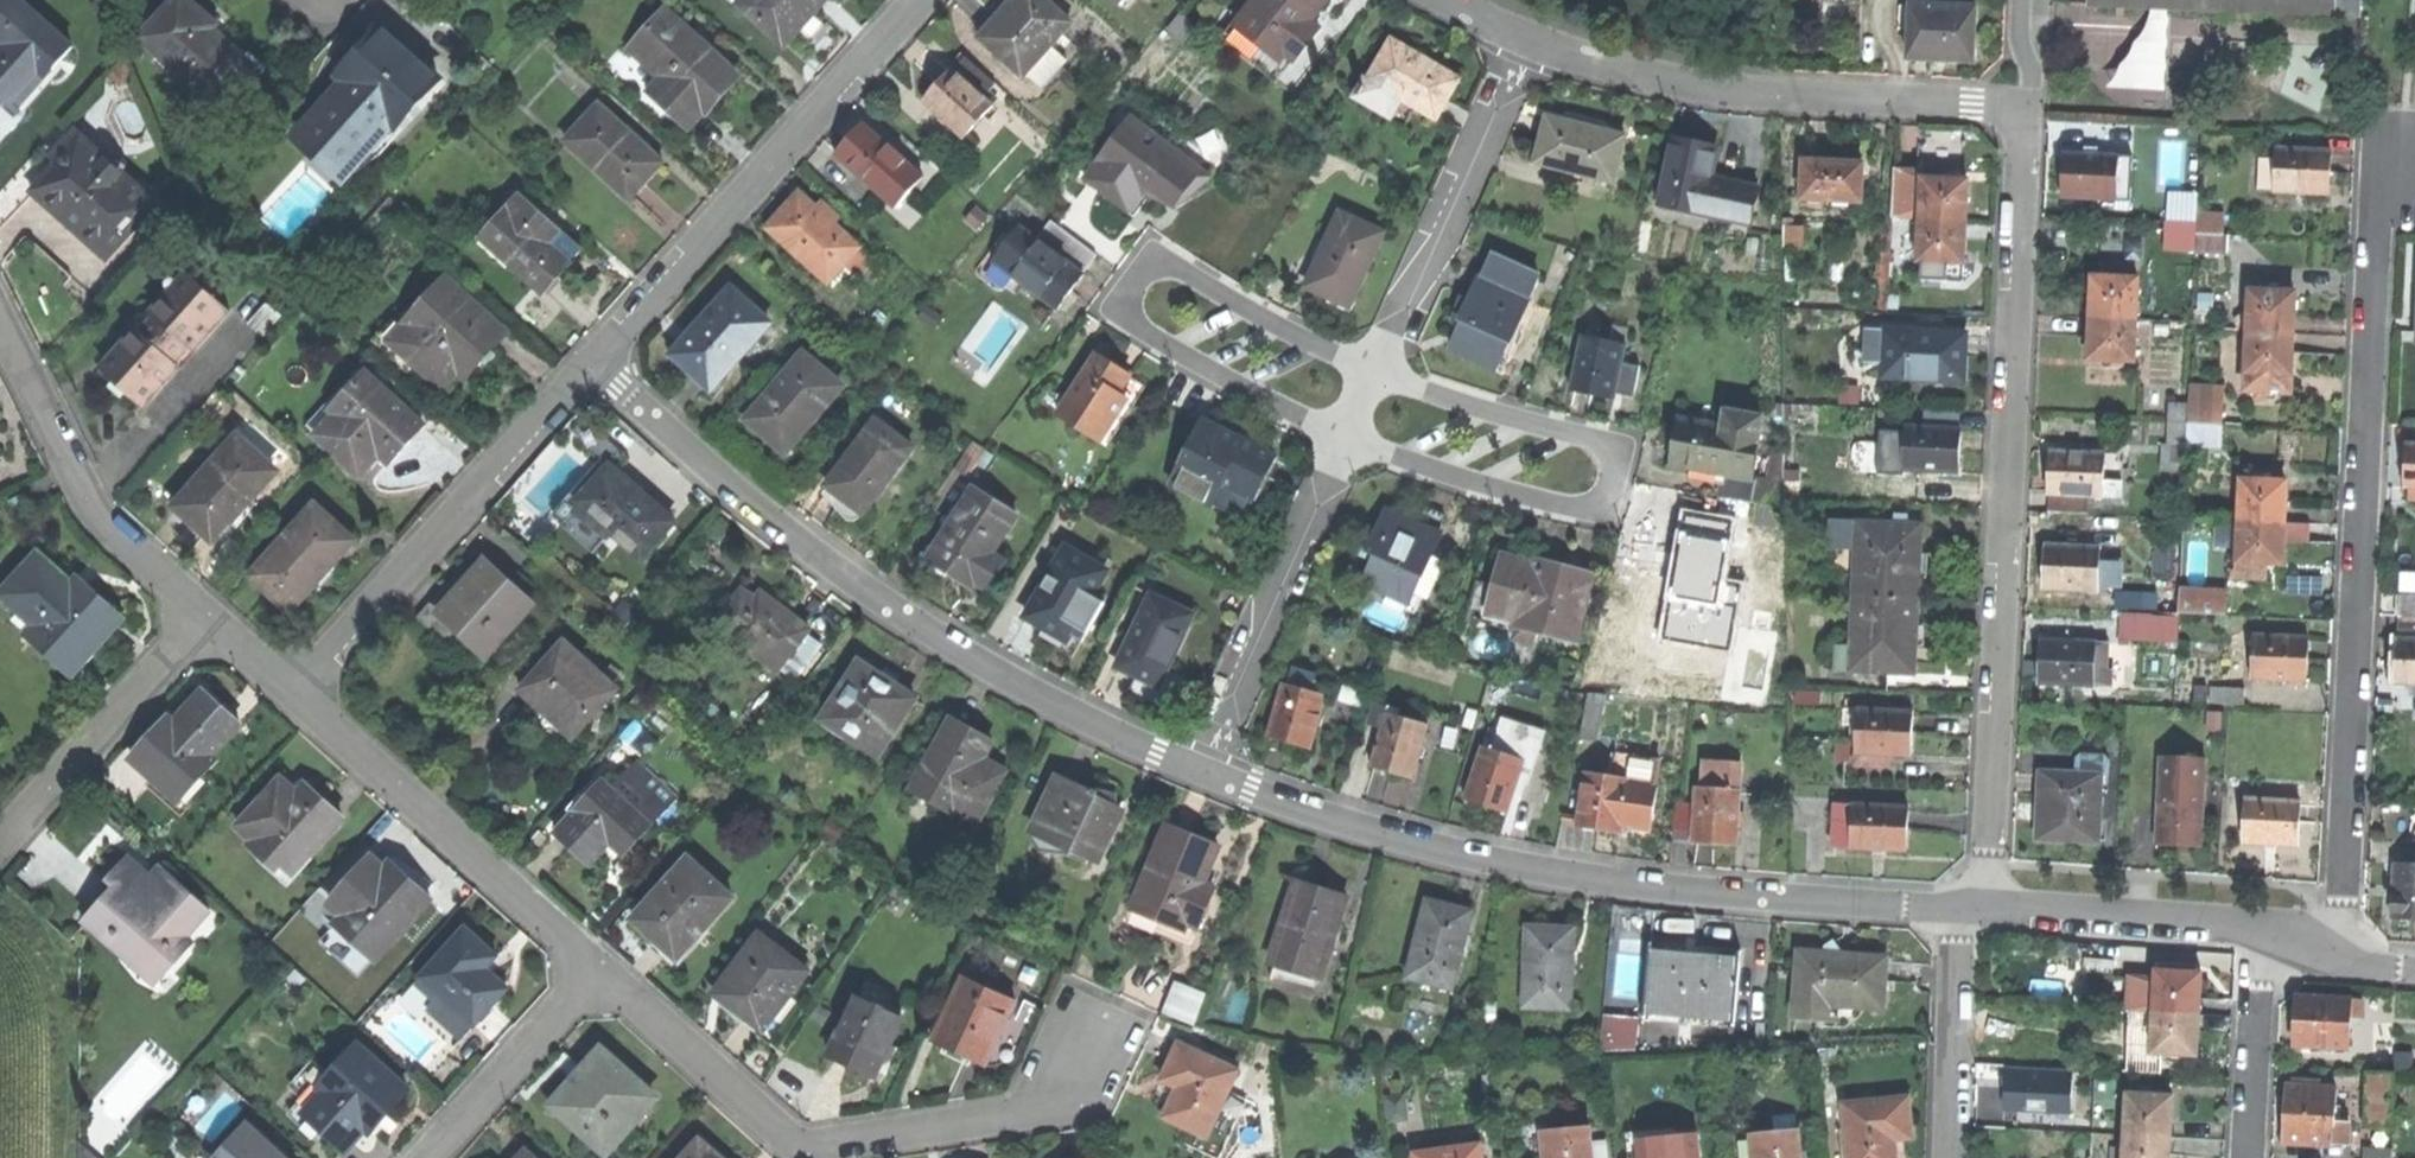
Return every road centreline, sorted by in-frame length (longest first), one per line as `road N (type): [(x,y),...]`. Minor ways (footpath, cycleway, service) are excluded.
road 1 (residential): [(2333,956),(2343,903),(2376,211),(2407,157)]
road 2 (residential): [(2028,107),(1988,906)]
road 3 (residential): [(1202,770),(1408,840),(1526,867),(1791,899),(1959,906)]
road 4 (residential): [(593,363),(736,494),(865,588),(1028,691),(1202,770)]
road 5 (residential): [(595,965),(785,1136),(812,1146),(1025,1114),(1047,1100),(1089,1042)]
road 6 (residential): [(1348,436),(1567,505),(1595,505),(1609,492),(1613,466),(1604,443),(1375,372)]
road 7 (residential): [(1375,372),(1176,268),(1151,269),(1132,287),(1126,307),(1142,329),(1348,436)]
road 8 (residential): [(1526,41),(1710,89),(2028,107)]
road 9 (residential): [(920,0),(593,363)]
road 10 (residential): [(593,363),(291,689)]
road 11 (residential): [(291,689),(595,965)]
road 12 (residential): [(0,316),(98,514),(210,611)]
road 13 (residential): [(1348,436),(1202,770)]
road 14 (residential): [(1526,41),(1458,213),(1375,372)]
road 15 (residential): [(210,611),(1,828)]
road 16 (residential): [(1988,906),(2177,914),(2271,932)]
road 17 (residential): [(595,965),(425,1157)]
road 18 (residential): [(1952,1157),(1959,906)]
road 19 (residential): [(2271,932),(2259,981),(2247,1157)]

